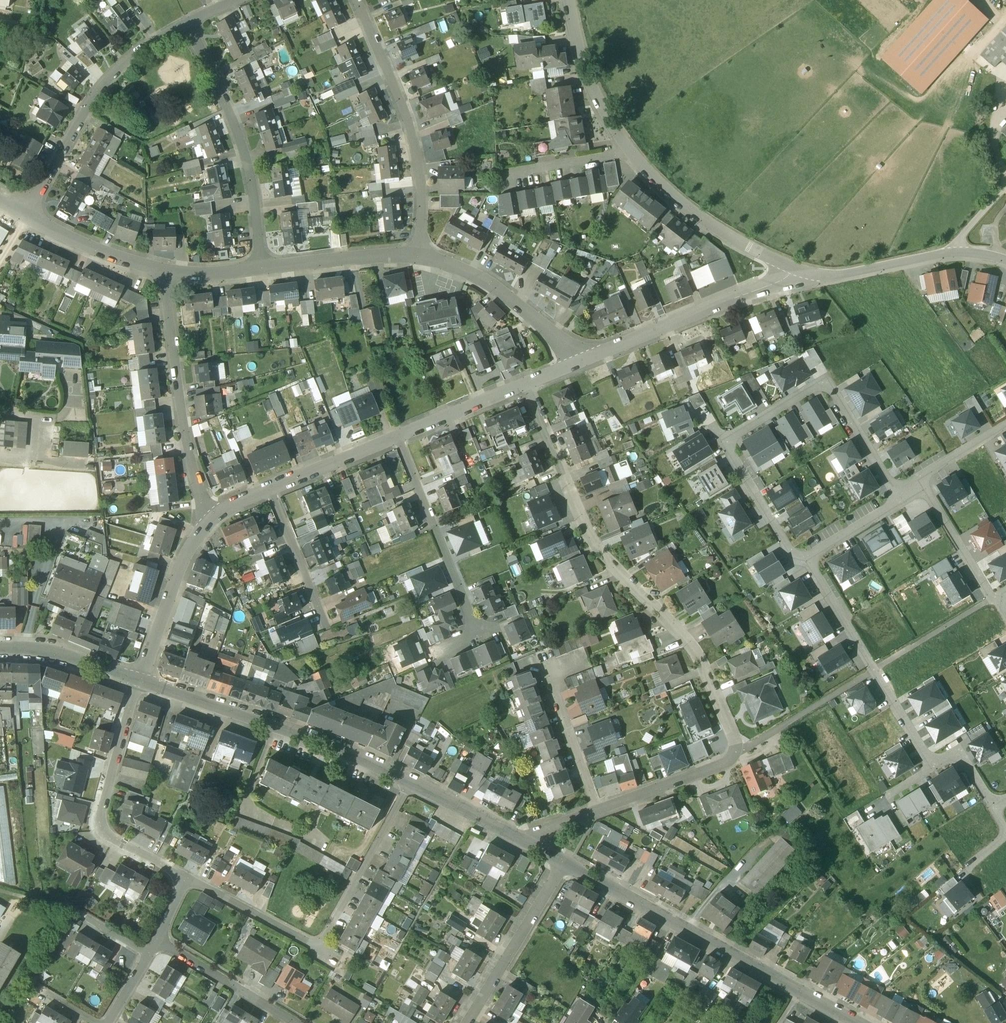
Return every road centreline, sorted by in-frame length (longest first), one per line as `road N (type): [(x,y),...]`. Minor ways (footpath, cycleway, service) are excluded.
road 1 (residential): [(142,682),(355,758),(564,862)]
road 2 (residential): [(526,385),(588,533),(702,658),(738,750)]
road 3 (residential): [(573,0),(598,100),(631,155),(660,191),(797,280)]
road 4 (residential): [(208,517),(526,385)]
road 5 (residential): [(564,862),(859,1022)]
road 6 (residential): [(357,0),(414,144),(418,253)]
road 7 (residential): [(188,24),(236,119),(262,268)]
road 8 (residential): [(25,215),(98,91),(144,47),(188,24)]
road 9 (residential): [(182,878),(103,833),(98,820),(142,682)]
road 10 (residential): [(208,517),(186,447),(165,273)]
road 11 (residential): [(897,496),(830,388),(819,386),(725,441)]
road 12 (residential): [(576,363),(797,280)]
road 13 (unclassified): [(797,280),(897,269),(954,253),(1005,261)]
road 14 (residential): [(993,811),(958,757),(932,768),(874,670)]
road 15 (residential): [(418,253),(481,278),(576,363)]
road 16 (residential): [(466,1022),(564,862)]
road 17 (residential): [(142,682),(182,557),(208,517)]
road 18 (residential): [(156,940),(297,1022)]
road 19 (residential): [(262,268),(418,253)]
road 20 (residential): [(317,952),(182,878)]
road 21 (residential): [(25,215),(165,273)]
road 22 (residential): [(918,478),(1000,603)]
road 23 (residential): [(725,441),(793,555),(807,558)]
road 24 (residential): [(0,650),(53,655),(142,682)]
road 25 (residential): [(807,558),(874,670)]

